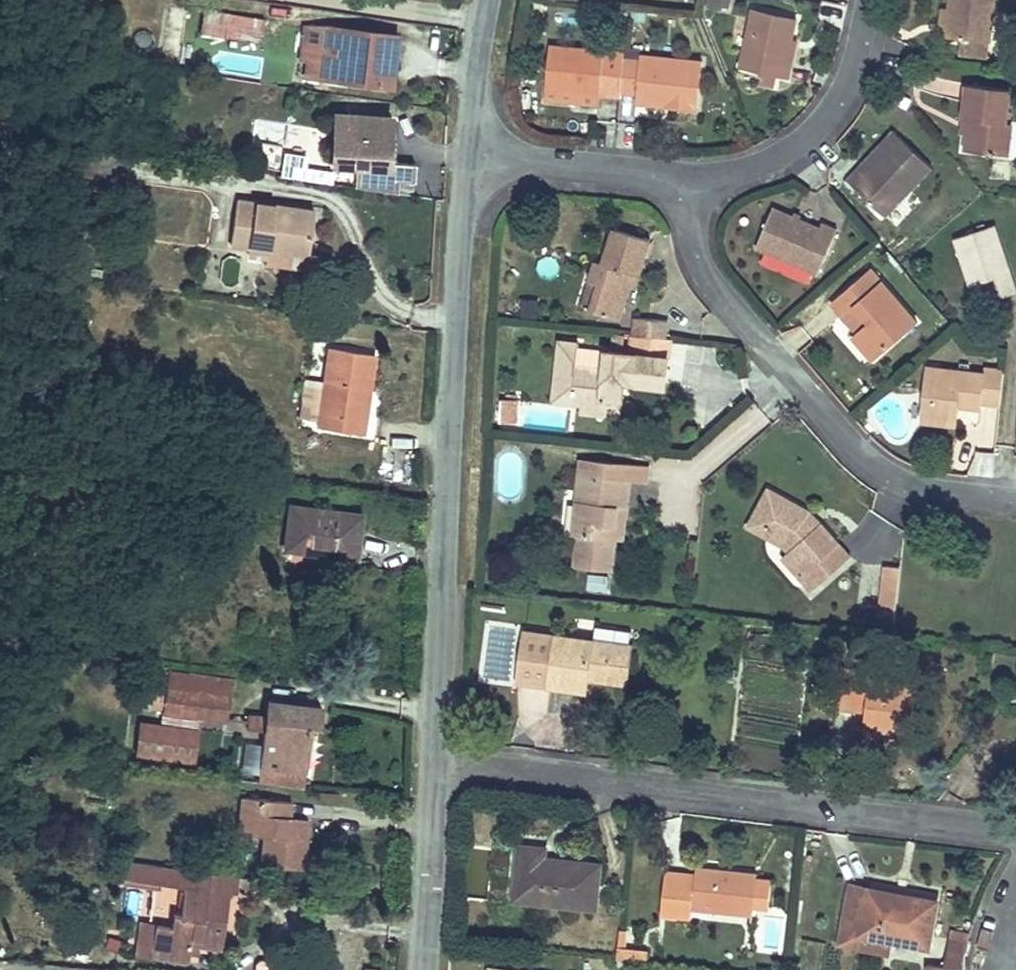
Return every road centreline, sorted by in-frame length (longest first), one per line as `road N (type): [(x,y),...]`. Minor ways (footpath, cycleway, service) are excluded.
road 1 (residential): [(470,159),(439,781)]
road 2 (residential): [(439,781),(1015,837)]
road 3 (residential): [(690,182),(699,261),(857,454),(935,495),(1015,503)]
road 4 (residential): [(690,182),(736,175),(791,151),(834,111),(868,0)]
road 5 (residential): [(470,159),(690,182)]
road 6 (residential): [(439,781),(428,969)]
road 7 (residential): [(489,0),(470,159)]

